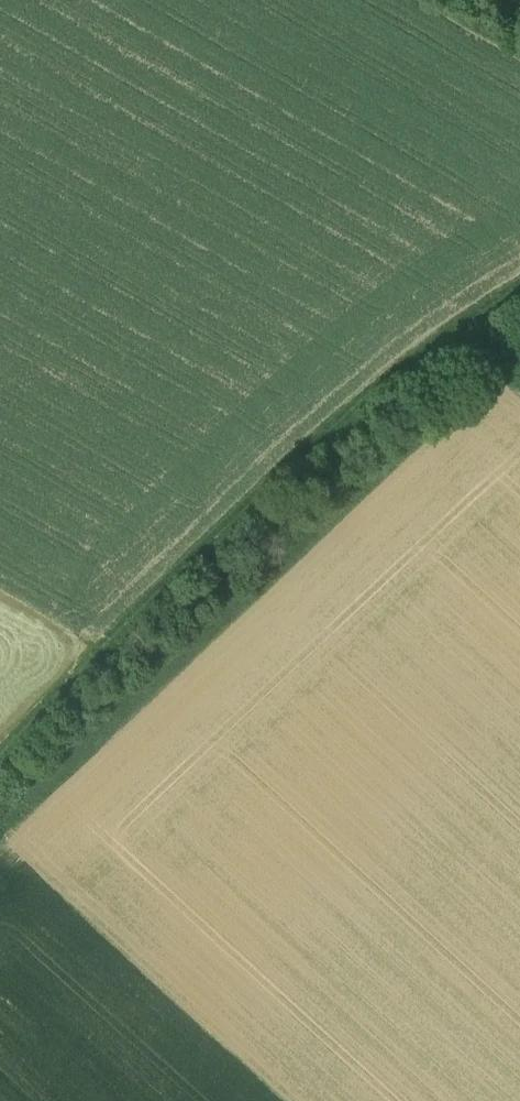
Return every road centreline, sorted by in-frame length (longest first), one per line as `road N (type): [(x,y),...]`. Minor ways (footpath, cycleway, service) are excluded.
road 1 (track): [(0,860),(510,372),(476,324),(519,300)]
road 2 (track): [(476,324),(330,442),(0,770)]

